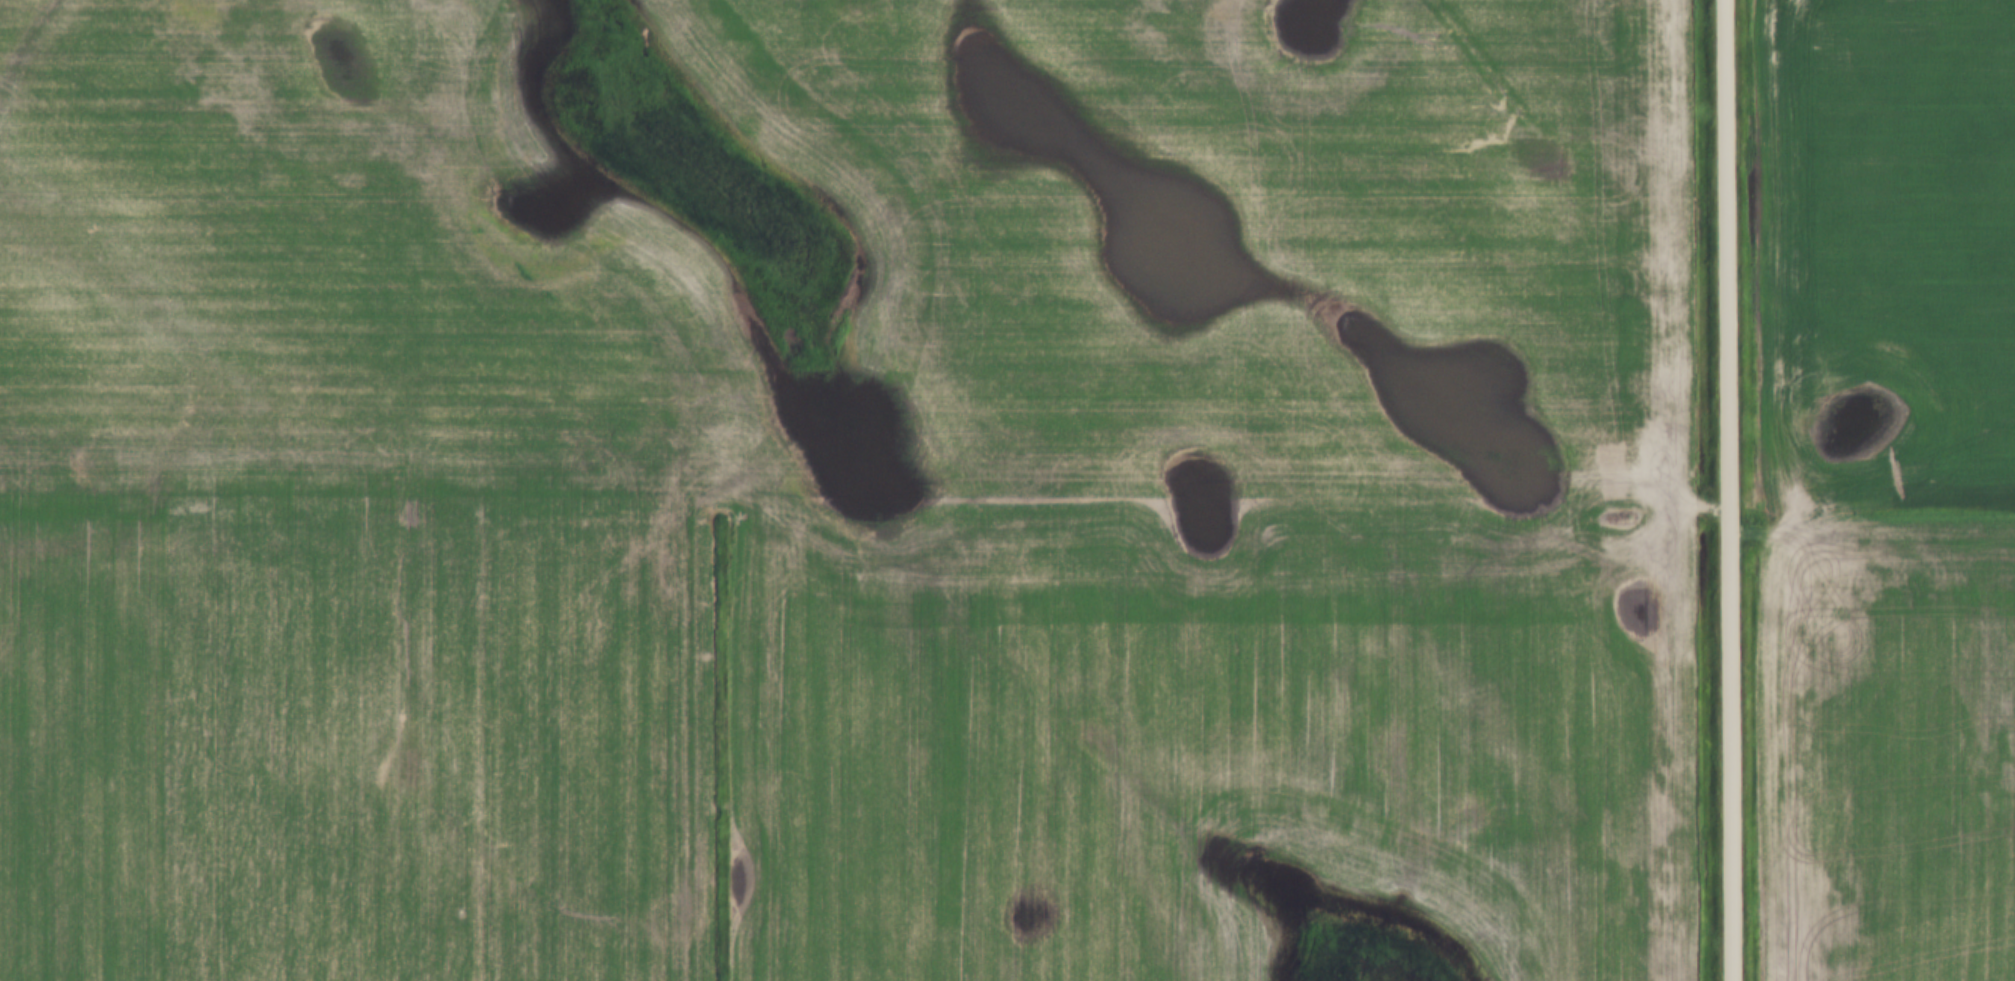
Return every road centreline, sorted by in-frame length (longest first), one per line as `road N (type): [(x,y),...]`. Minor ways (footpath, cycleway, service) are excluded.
road 1 (tertiary): [(1723,0),(1732,980)]

